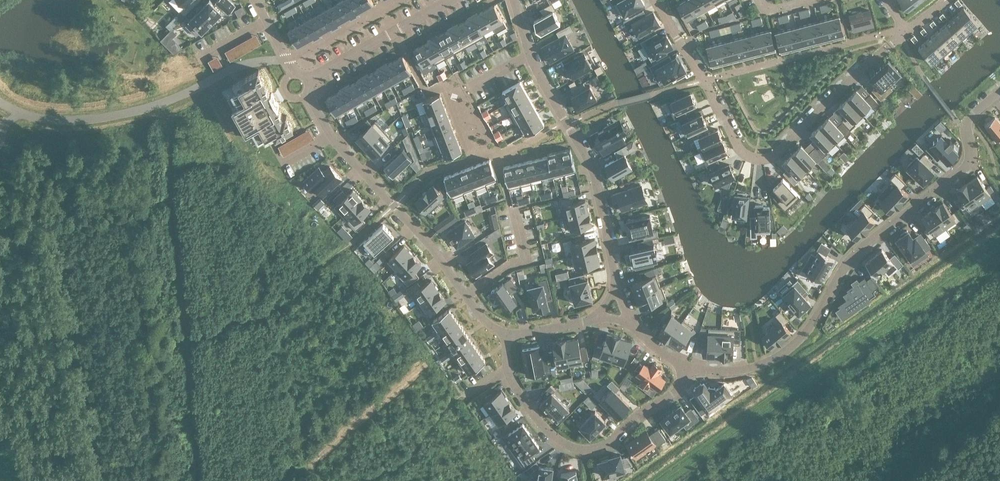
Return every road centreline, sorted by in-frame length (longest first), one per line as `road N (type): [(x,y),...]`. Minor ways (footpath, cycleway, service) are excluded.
road 1 (residential): [(654,0),(741,149),(764,160),(906,31)]
road 2 (residential): [(959,174),(853,253),(813,328),(791,347),(738,370),(689,369)]
road 3 (residential): [(507,337),(485,322),(436,253),(336,142),(309,94)]
road 4 (residential): [(617,288),(588,158),(536,71),(512,0)]
road 5 (residential): [(507,337),(510,380),(560,444),(580,450),(610,441),(680,386),(689,369)]
road 6 (residential): [(451,0),(308,80)]

